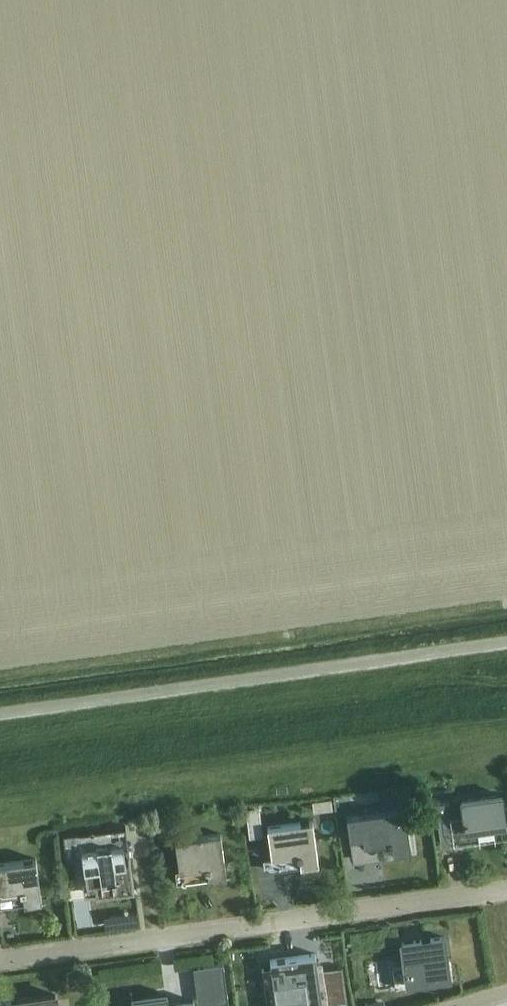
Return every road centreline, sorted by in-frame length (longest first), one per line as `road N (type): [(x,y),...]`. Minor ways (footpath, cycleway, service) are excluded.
road 1 (residential): [(0,961),(506,890)]
road 2 (unclassified): [(0,712),(506,641)]

